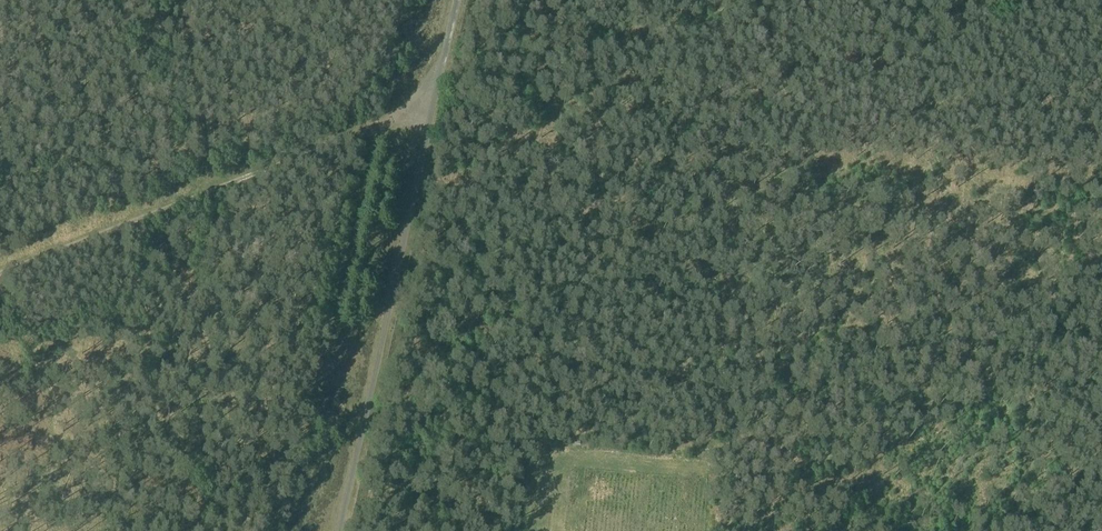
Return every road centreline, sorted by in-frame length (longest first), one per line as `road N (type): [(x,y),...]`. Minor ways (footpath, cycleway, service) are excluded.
road 1 (track): [(1052,0),(431,284),(424,321)]
road 2 (track): [(464,0),(345,530)]
road 3 (track): [(0,278),(441,105)]

